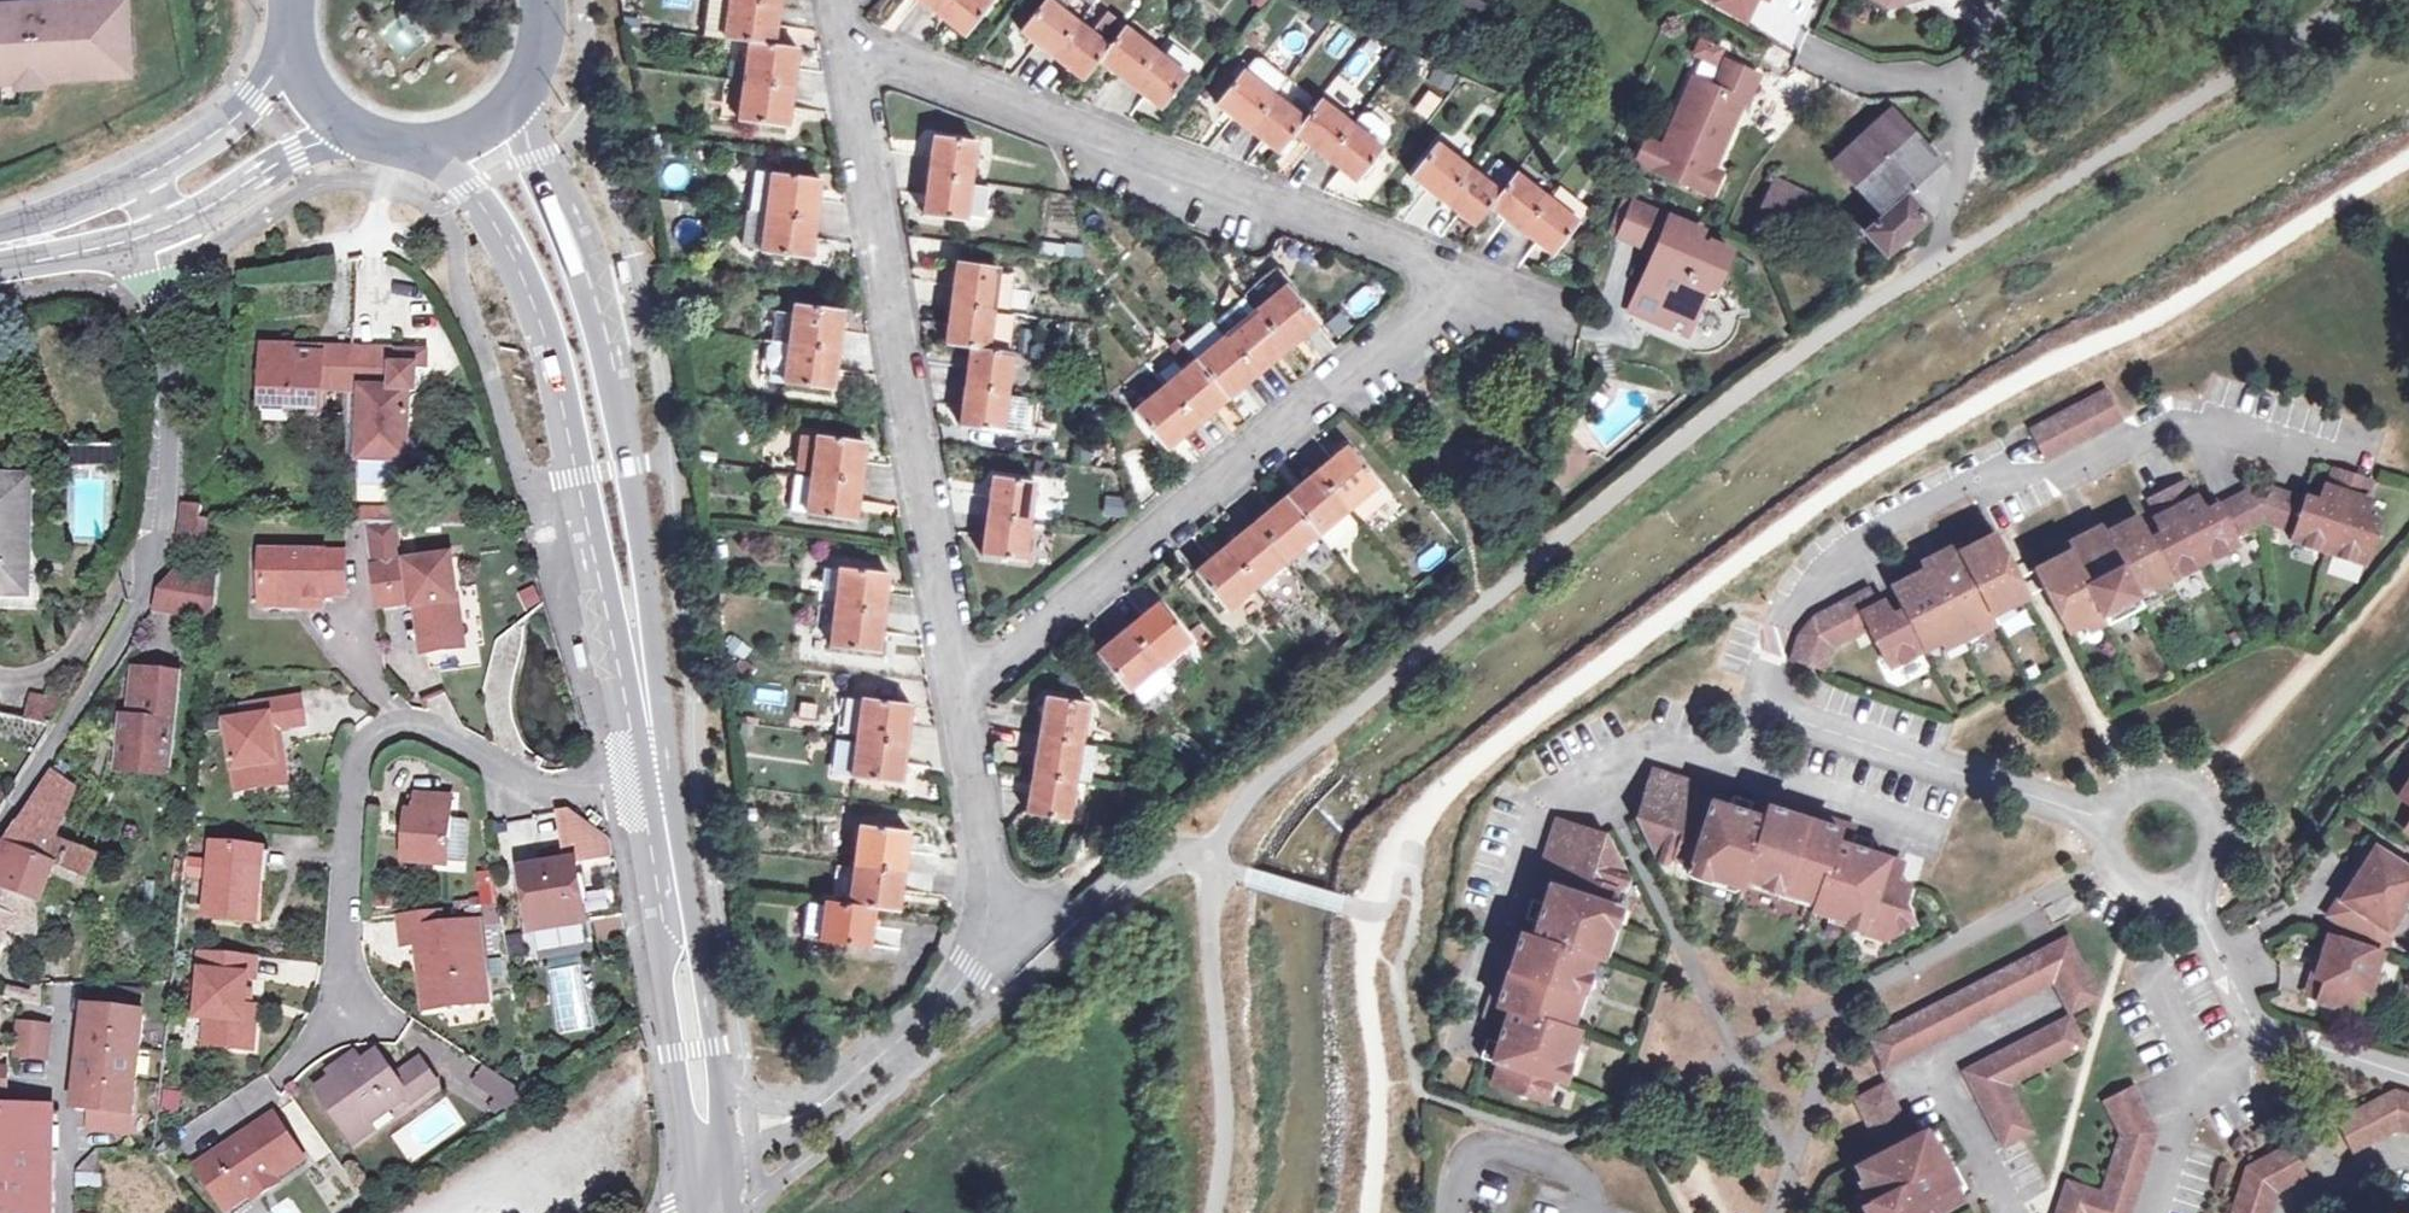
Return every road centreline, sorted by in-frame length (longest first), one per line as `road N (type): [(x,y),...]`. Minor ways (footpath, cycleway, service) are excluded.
road 1 (residential): [(1011,954),(1111,876),(1165,852),(1206,854),(1255,784),(1802,347),(2352,0)]
road 2 (residential): [(1755,701),(1785,615),(1868,529),(1999,466),(2046,485),(2192,421),(2370,442)]
road 3 (secondary): [(667,777),(592,302),(535,162),(537,60)]
road 4 (secondary): [(413,140),(485,210),(541,343),(626,790)]
road 5 (residential): [(626,790),(556,786),(444,727),(400,717),(366,736),(347,780),(347,1022),(274,1080)]
road 6 (residential): [(1459,286),(849,54)]
road 7 (residential): [(158,225),(169,317),(162,564),(0,831)]
road 8 (residential): [(957,679),(1459,286)]
road 9 (residential): [(957,679),(849,54)]
road 10 (residential): [(1737,757),(1656,740),(1543,796),(1466,1037)]
road 11 (secondary): [(626,790),(694,1212)]
road 12 (residential): [(2109,819),(1755,701)]
road 13 (secondary): [(713,1083),(667,777)]
road 14 (residential): [(2010,1212),(1932,1063),(2038,1008)]
road 15 (residential): [(1011,954),(957,679)]
road 16 (residential): [(2006,0),(1972,82),(1873,79),(1811,50)]
road 17 (residential): [(815,1111),(1011,954)]
road 18 (secondary): [(158,225),(351,122)]
road 19 (residential): [(1459,1212),(1477,1156),(1499,1145),(1587,1174),(1574,1212)]
road 20 (residential): [(2190,888),(2206,874),(2219,845),(2218,824),(2201,796),(2151,783),(2125,796),(2109,819)]
road 21 (residential): [(2256,1040),(2179,1109),(2145,1212)]
road 22 (residential): [(1737,757),(1932,824)]
road 23 (secondary): [(291,46),(259,99),(145,175)]
road 24 (residential): [(2190,888),(2256,1040)]
road 25 (residential): [(2256,1040),(2408,1078)]
road 26 (secondary): [(413,140),(488,119),(537,60)]
road 27 (secondary): [(145,175),(12,251)]
road 28 (secondary): [(12,251),(158,225)]
road 29 (residential): [(2109,819),(2108,852),(2124,879),(2160,895),(2190,888)]
road 30 (residential): [(2408,1154),(2399,1151),(2296,1204),(2293,1212)]

